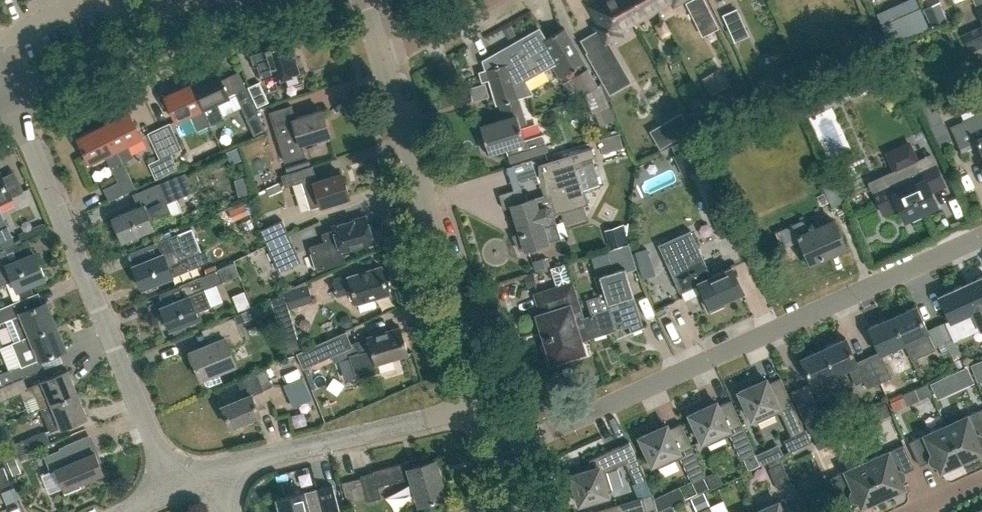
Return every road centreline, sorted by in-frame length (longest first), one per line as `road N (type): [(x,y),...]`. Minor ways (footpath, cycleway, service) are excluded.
road 1 (residential): [(503,449),(981,233)]
road 2 (residential): [(173,488),(13,101)]
road 3 (unclassified): [(485,402),(378,55)]
road 4 (residential): [(216,472),(485,402)]
road 5 (unclassified): [(13,101),(255,0)]
road 6 (residential): [(378,55),(495,0)]

